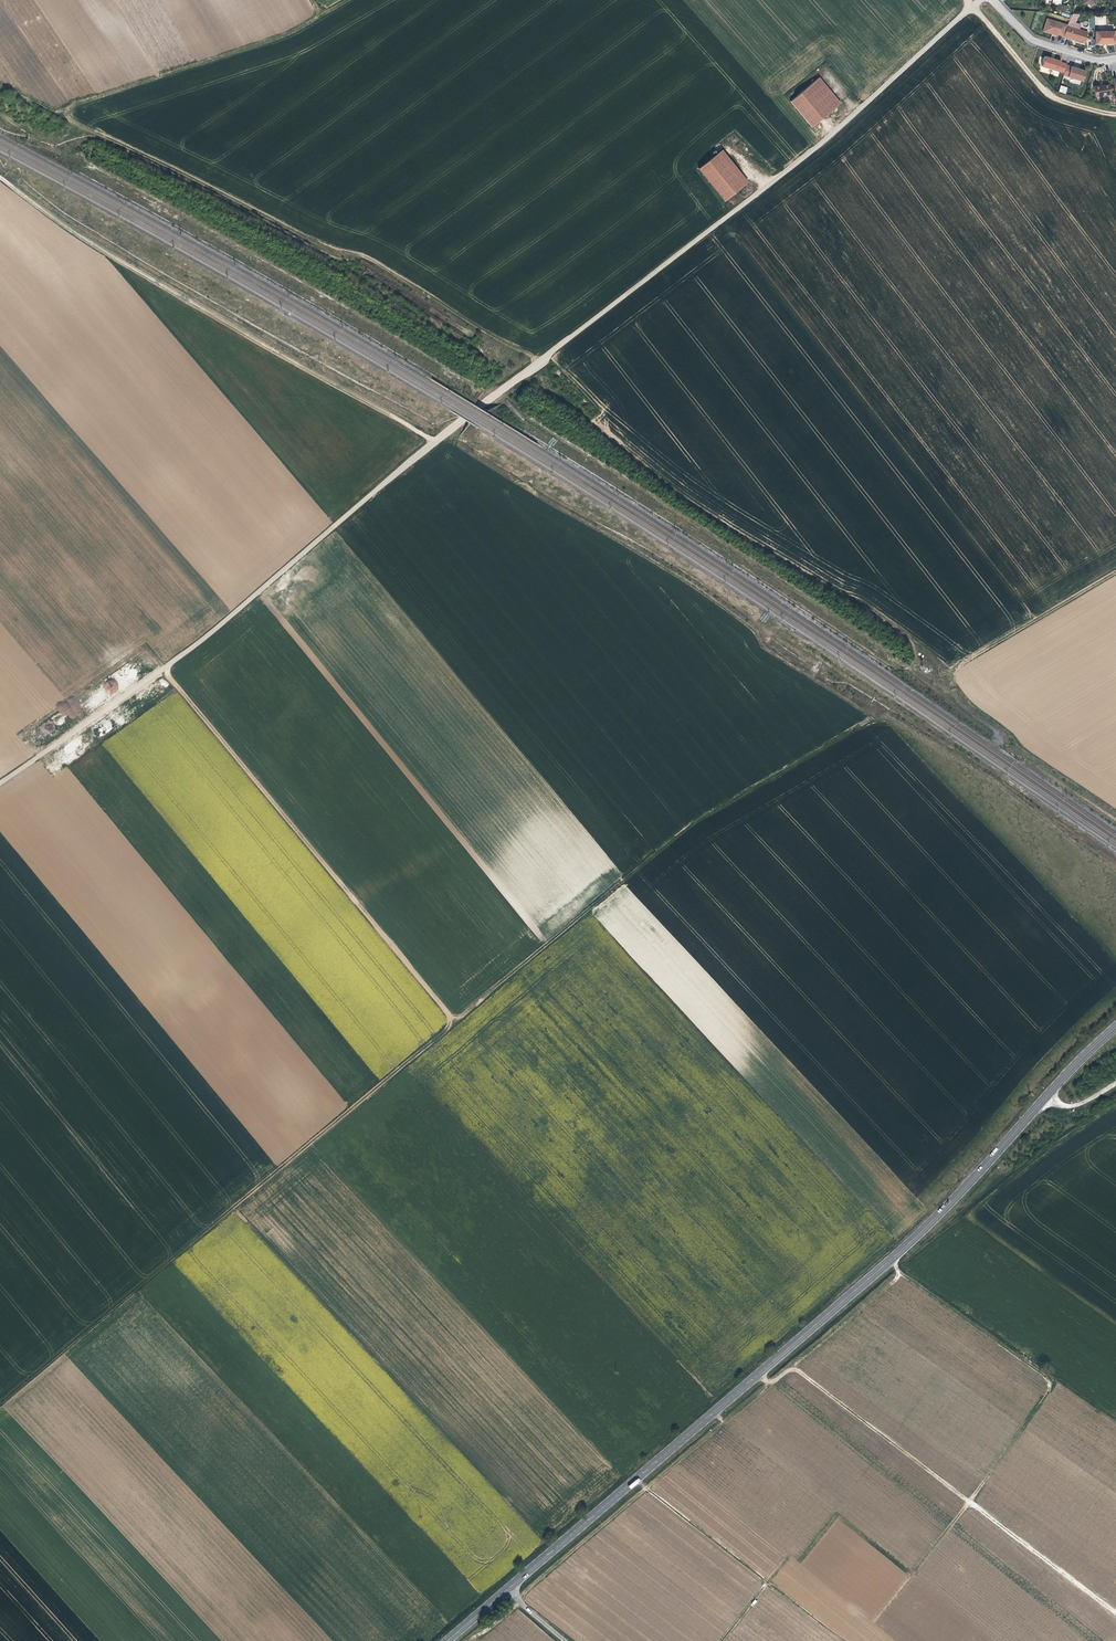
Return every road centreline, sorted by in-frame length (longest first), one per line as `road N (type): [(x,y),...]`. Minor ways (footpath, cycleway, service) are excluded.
road 1 (track): [(0,1404),(685,828),(872,718)]
road 2 (primary): [(449,1640),(897,1253),(1115,1027)]
road 3 (track): [(539,362),(365,256),(327,247),(62,114),(287,34),(351,0)]
road 4 (track): [(0,177),(115,258),(435,442)]
road 5 (track): [(455,1021),(167,667)]
road 6 (track): [(757,1378),(770,1383),(793,1364),(1115,1612)]
road 7 (track): [(1115,571),(965,661),(955,689)]
road 8 (track): [(1115,111),(1050,92),(967,0)]
road 9 (track): [(969,1502),(874,1621)]
road 10 (residential): [(994,0),(1039,43),(1115,58)]

